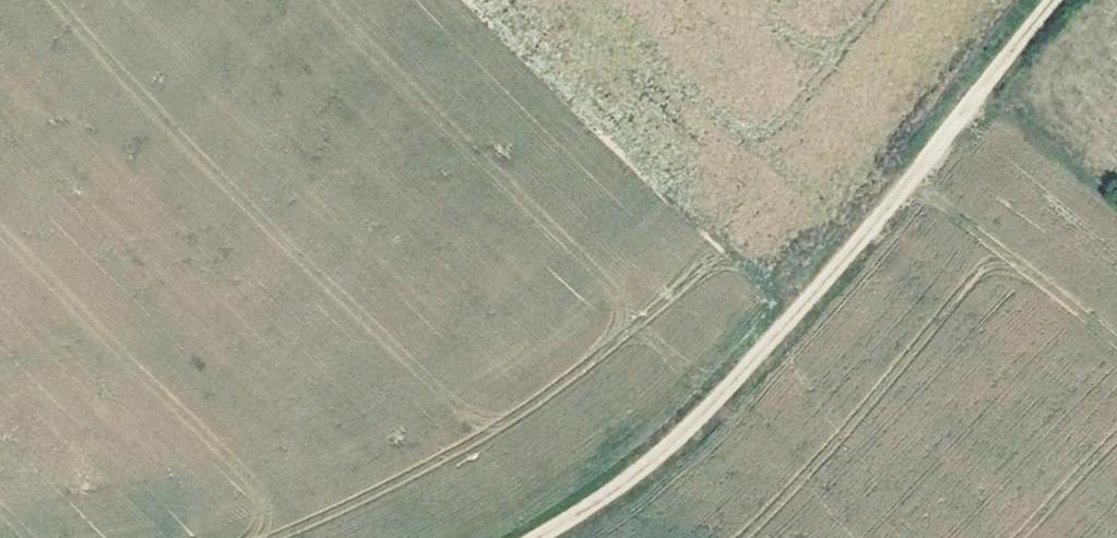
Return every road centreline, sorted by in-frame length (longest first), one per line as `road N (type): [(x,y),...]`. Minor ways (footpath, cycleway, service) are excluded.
road 1 (track): [(1052,0),(732,382),(650,461),(530,537)]

